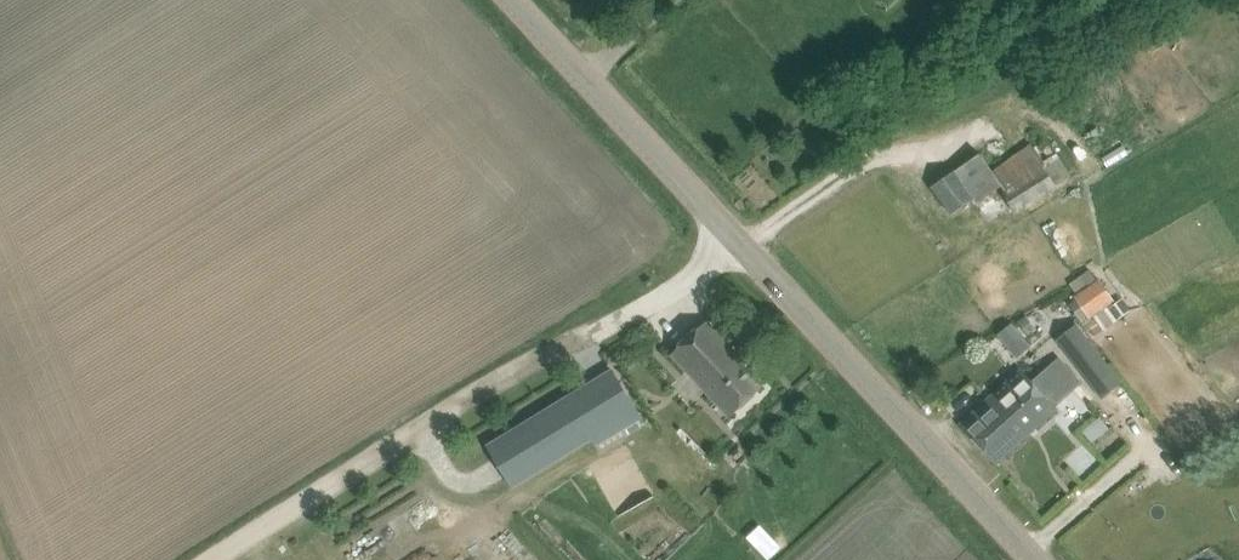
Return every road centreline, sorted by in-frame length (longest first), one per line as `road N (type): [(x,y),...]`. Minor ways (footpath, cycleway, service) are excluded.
road 1 (unclassified): [(231,559),(747,248)]
road 2 (tertiary): [(1039,559),(747,248)]
road 3 (tertiary): [(747,248),(514,0)]

